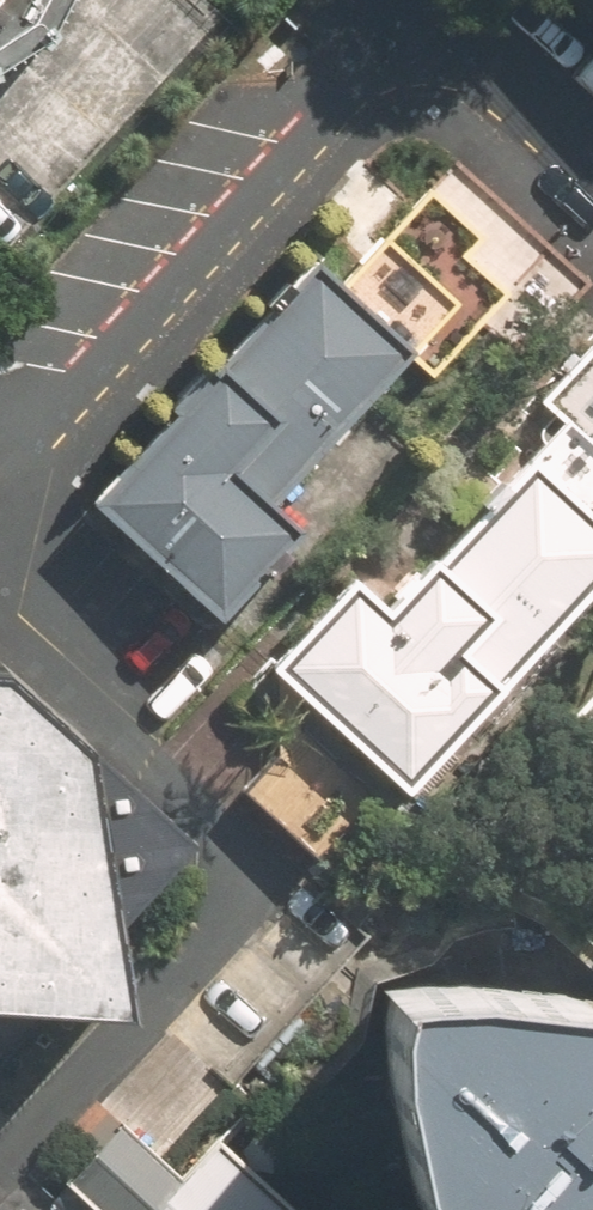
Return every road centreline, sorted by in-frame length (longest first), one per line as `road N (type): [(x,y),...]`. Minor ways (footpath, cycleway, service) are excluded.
road 1 (residential): [(31,442),(430,0)]
road 2 (residential): [(453,0),(592,132)]

